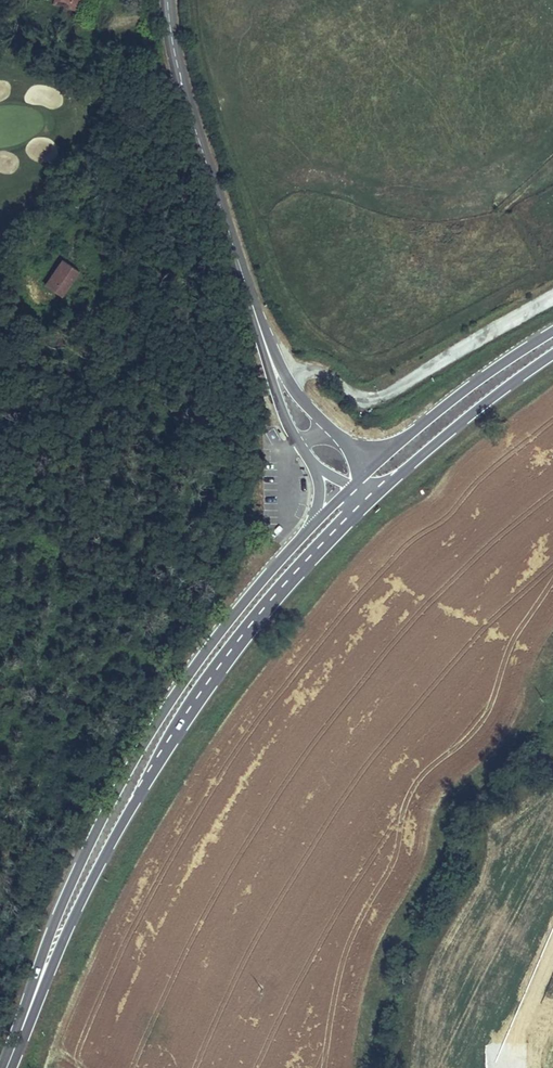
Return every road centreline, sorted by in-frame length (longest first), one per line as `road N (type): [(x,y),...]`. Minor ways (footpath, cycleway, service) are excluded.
road 1 (primary): [(24,1020),(102,859),(202,693),(262,610),(372,493)]
road 2 (primary): [(314,524),(187,678),(132,764),(59,914),(24,1020)]
road 3 (tertiary): [(258,324),(177,65),(169,0)]
road 4 (primary): [(372,493),(552,354)]
road 5 (primary): [(552,333),(396,448)]
road 6 (tertiary): [(258,324),(282,412),(300,444)]
road 7 (tertiary): [(331,426),(292,385),(258,324)]

